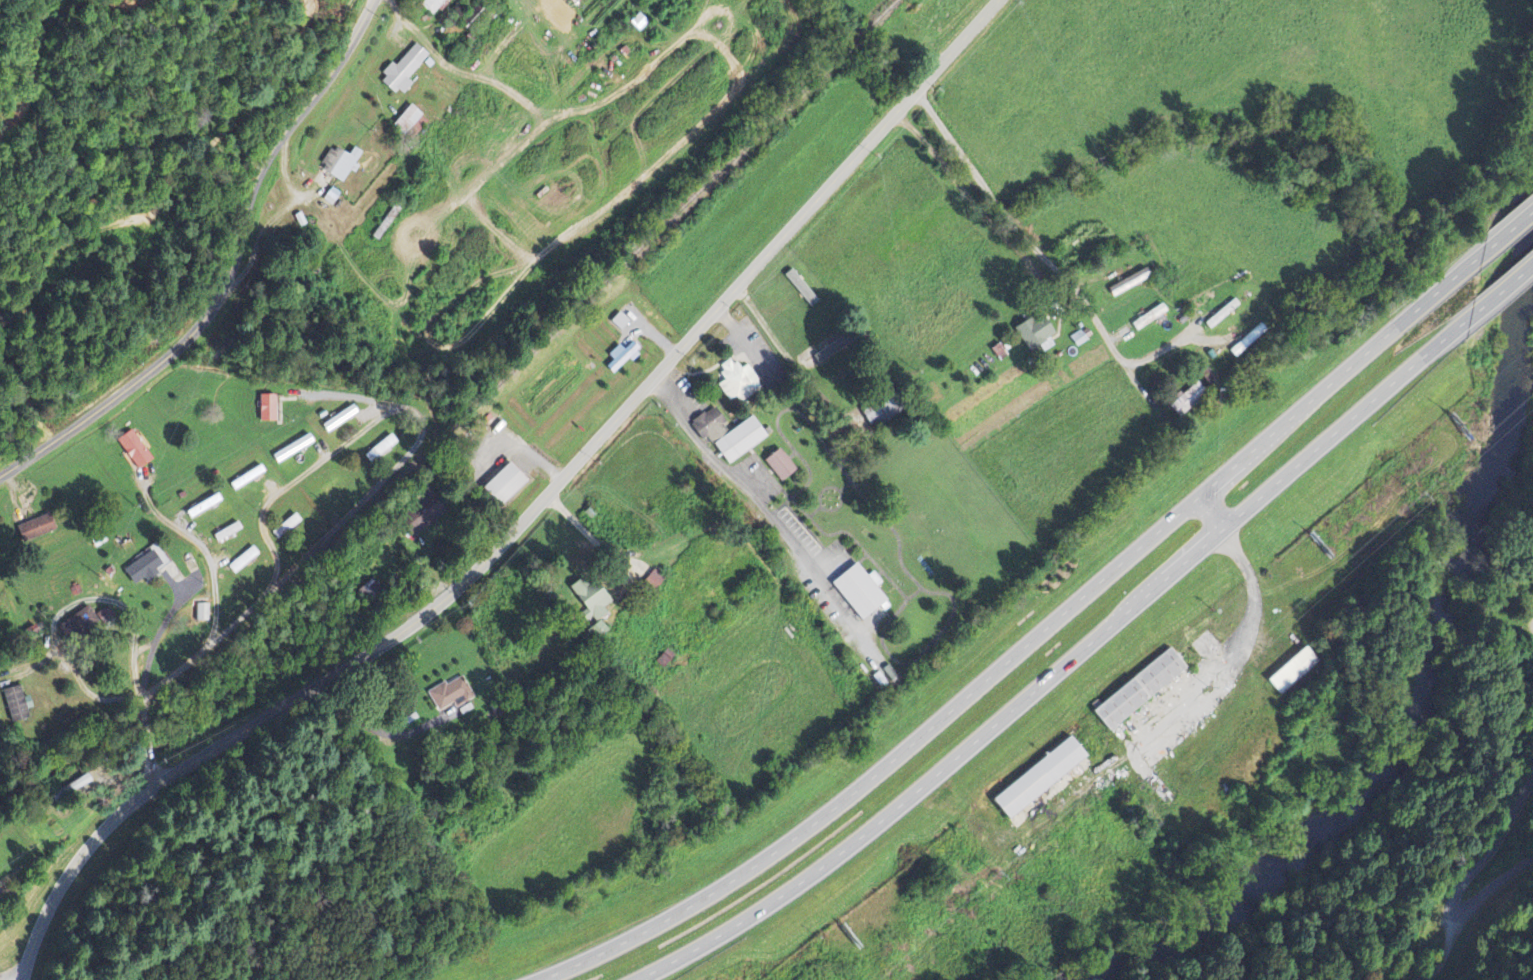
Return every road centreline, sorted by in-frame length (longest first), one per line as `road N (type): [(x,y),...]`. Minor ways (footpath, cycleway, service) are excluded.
road 1 (tertiary): [(22,979),(42,925),(94,839),(154,782),(382,647),(510,537),(998,0)]
road 2 (trunk): [(1466,266),(810,829),(576,966),(532,979)]
road 3 (trunk): [(634,979),(833,861),(1453,329)]
road 4 (tertiary): [(0,476),(155,368),(191,333),(226,281),(273,147),(334,70),(375,0)]
road 5 (residential): [(142,695),(271,592),(403,462),(406,444),(395,422),(371,404),(328,395)]
road 6 (residential): [(1161,423),(1084,296),(1017,225),(917,89)]
road 7 (residential): [(378,414),(266,503),(260,522),(276,560),(271,592)]
road 8 (residential): [(182,586),(141,691),(154,782)]
road 9 (residential): [(220,636),(210,558),(197,538),(156,512)]

